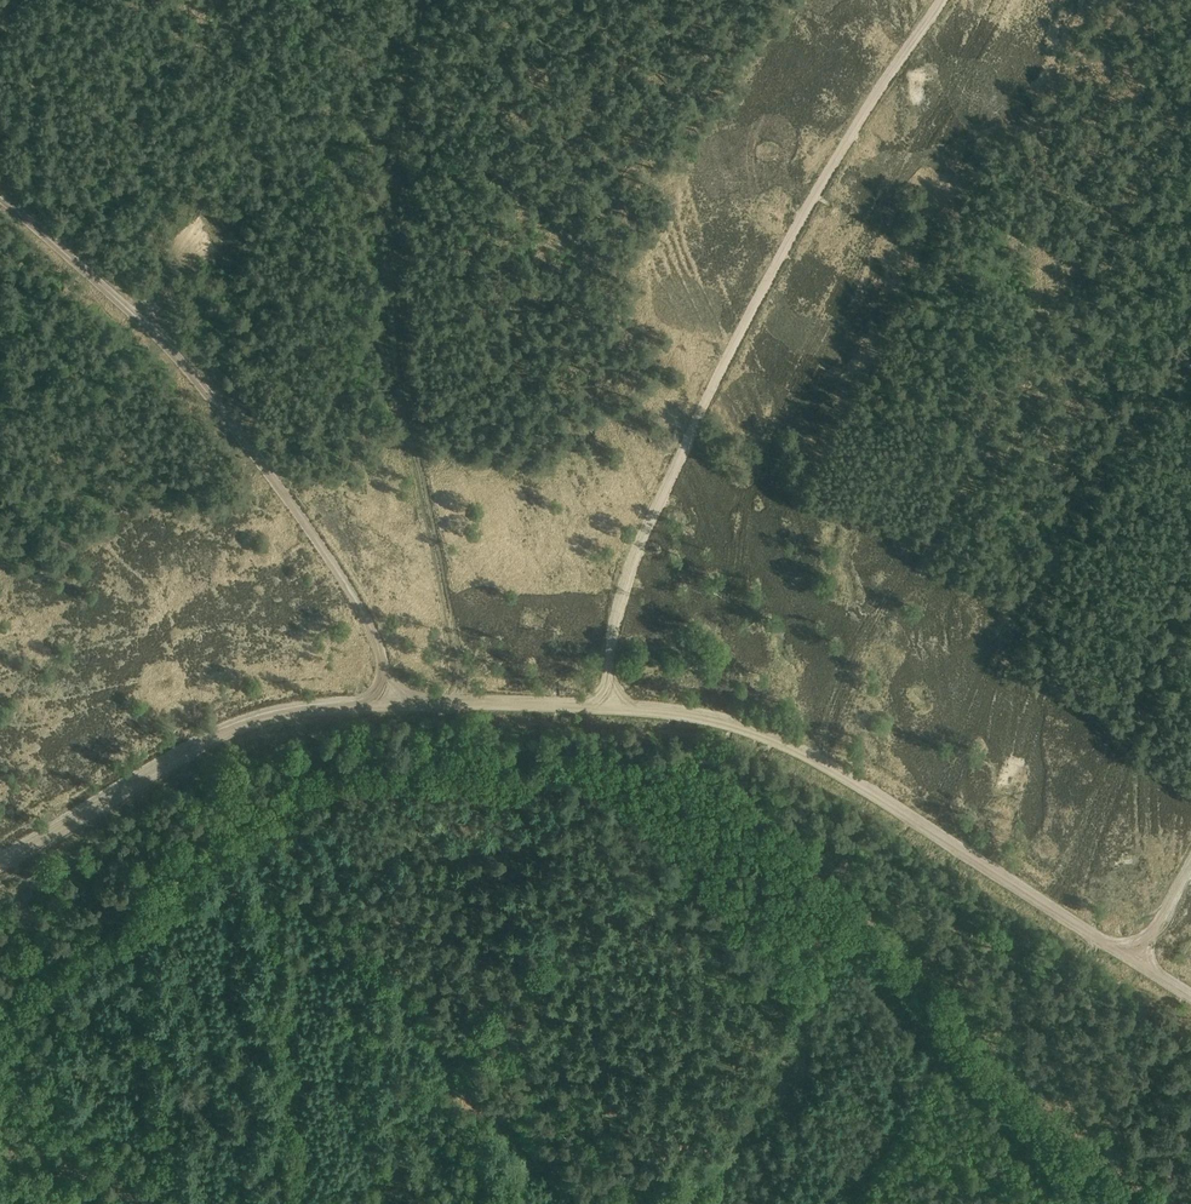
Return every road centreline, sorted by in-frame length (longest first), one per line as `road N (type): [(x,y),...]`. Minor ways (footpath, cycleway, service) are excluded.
road 1 (track): [(0,859),(185,754),(268,717),(341,706),(661,711),(728,721),(829,767),(1190,987)]

